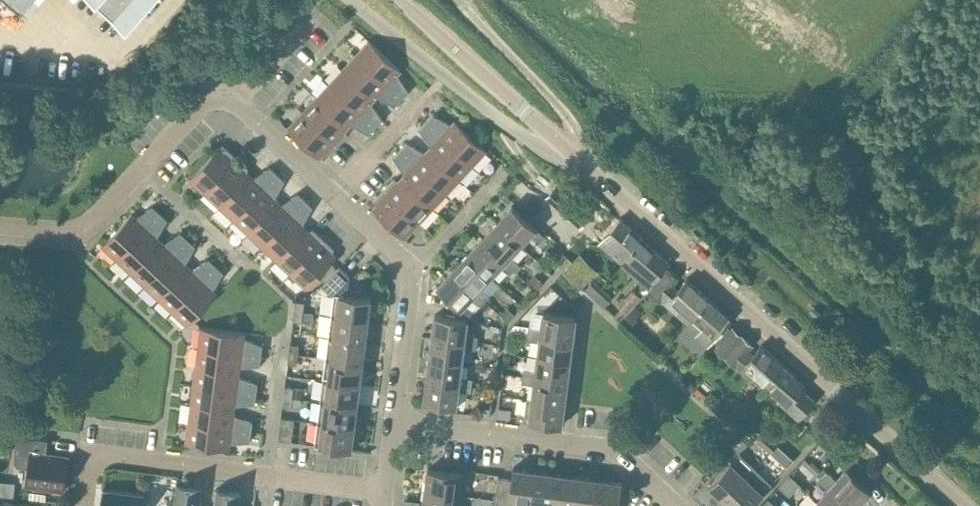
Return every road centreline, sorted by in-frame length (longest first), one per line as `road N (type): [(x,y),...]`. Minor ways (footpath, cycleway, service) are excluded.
road 1 (tertiary): [(964,505),(399,0)]
road 2 (residential): [(86,505),(93,459),(383,492)]
road 3 (residential): [(675,505),(617,450),(392,421)]
road 4 (residential): [(0,229),(80,235),(216,89),(232,104)]
road 5 (residential): [(392,421),(411,270)]
road 6 (residential): [(331,197),(428,97)]
road 7 (residential): [(331,197),(232,104)]
road 8 (residential): [(411,270),(506,173)]

